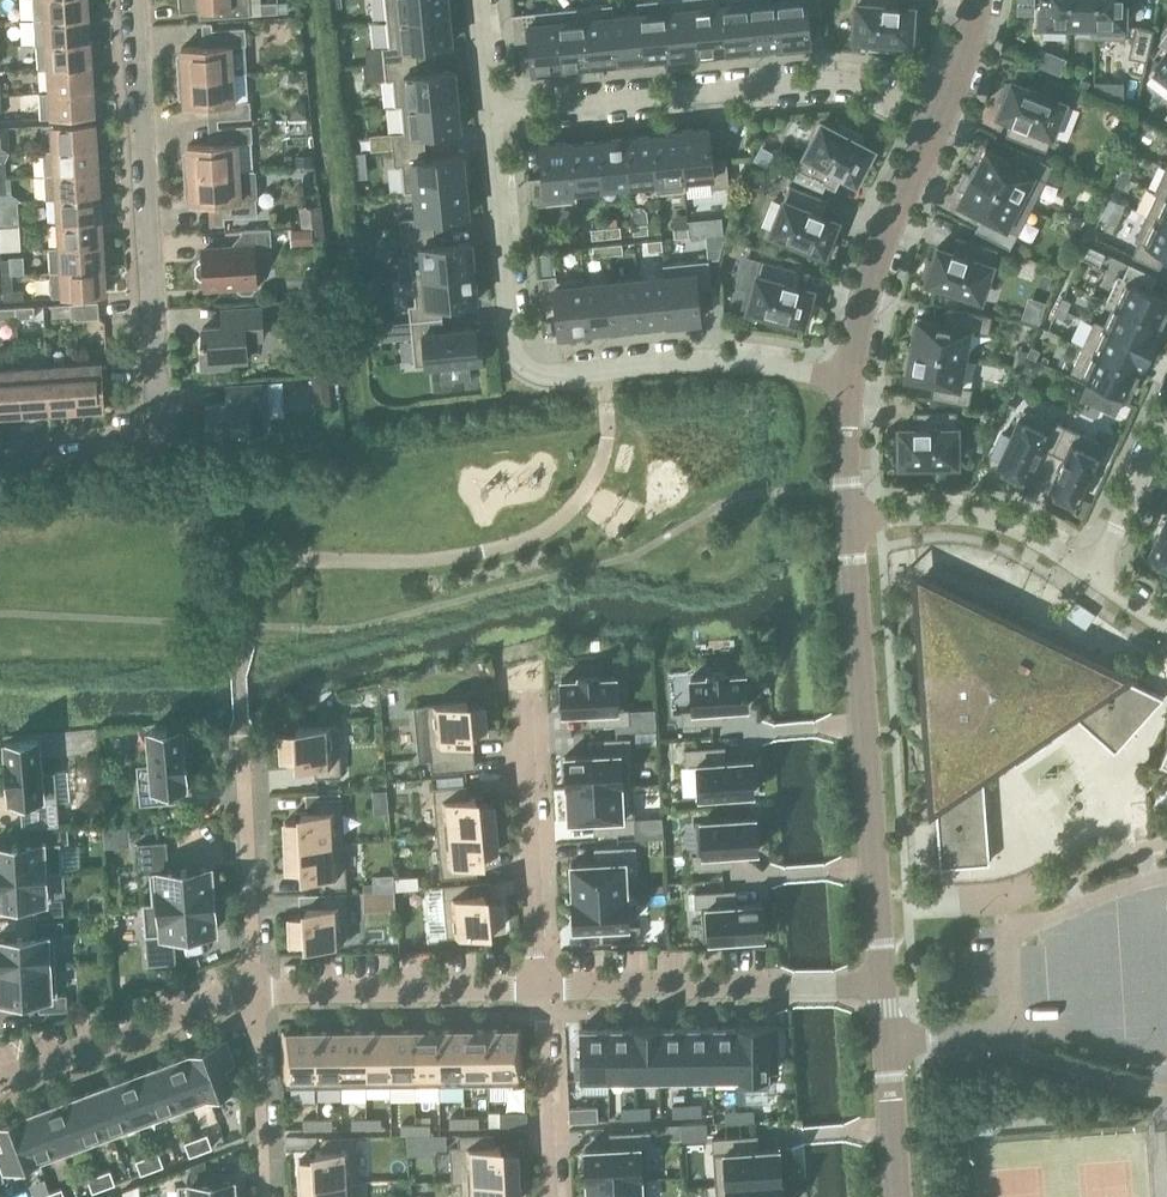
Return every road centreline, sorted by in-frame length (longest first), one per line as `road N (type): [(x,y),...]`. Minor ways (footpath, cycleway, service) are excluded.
road 1 (residential): [(0,462),(159,443),(133,0)]
road 2 (residential): [(488,112),(512,344),(533,371),(553,377),(713,358),(850,376)]
road 3 (tertiary): [(850,516),(883,984)]
road 4 (residential): [(938,122),(860,85),(831,82),(488,112)]
road 5 (residential): [(883,984),(540,986)]
road 6 (residential): [(540,986),(522,689)]
road 7 (residential): [(540,986),(255,989)]
road 8 (residential): [(255,989),(0,1081)]
road 9 (tertiary): [(938,122),(873,270),(850,376)]
road 10 (residential): [(850,516),(998,520),(1091,572)]
road 11 (residential): [(255,989),(241,735)]
road 12 (tertiary): [(883,984),(899,1196)]
road 13 (residential): [(551,1196),(540,986)]
road 14 (residential): [(255,989),(266,1196)]
road 15 (residential): [(1166,414),(1091,572)]
road 16 (tertiary): [(850,376),(850,516)]
road 17 (tertiary): [(978,0),(938,122)]

